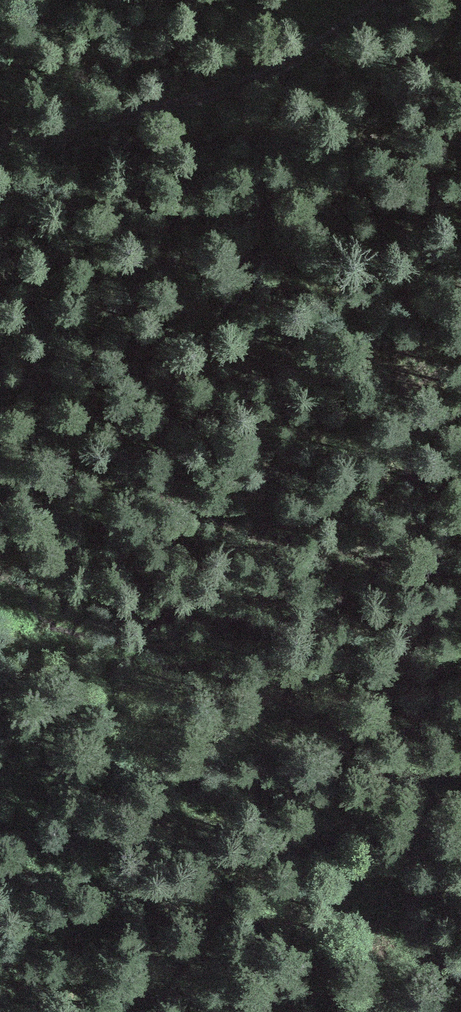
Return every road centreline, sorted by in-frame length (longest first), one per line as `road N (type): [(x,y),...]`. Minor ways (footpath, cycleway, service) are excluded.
road 1 (track): [(460,19),(368,89),(270,199),(150,461),(156,476),(218,520),(276,546),(460,571)]
road 2 (track): [(0,136),(224,92),(279,68),(389,0)]
road 3 (track): [(195,1011),(147,936),(128,880),(0,774)]

